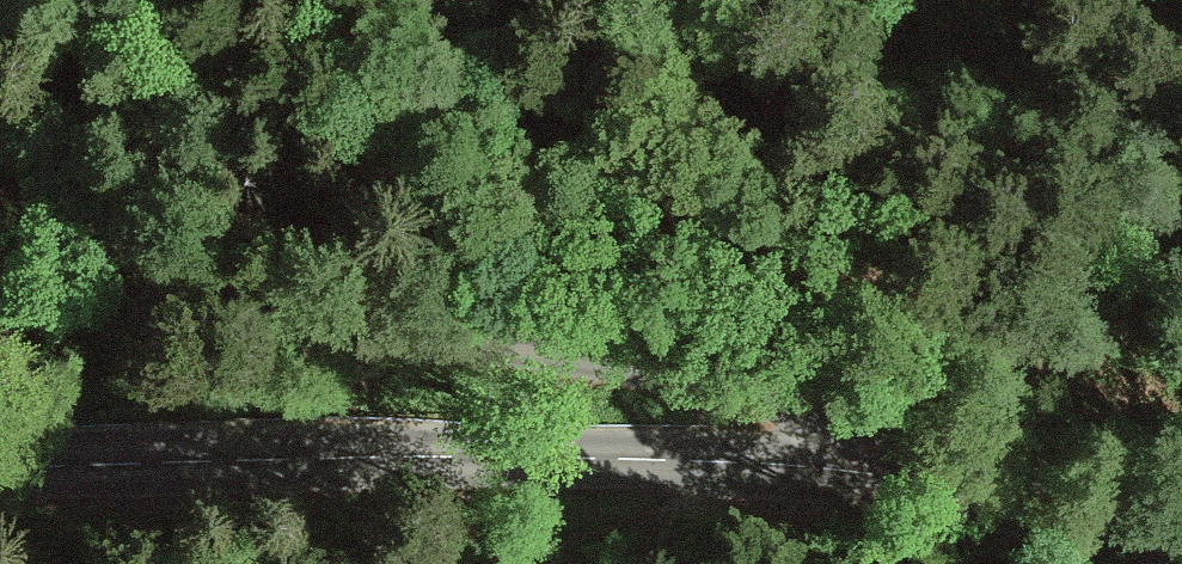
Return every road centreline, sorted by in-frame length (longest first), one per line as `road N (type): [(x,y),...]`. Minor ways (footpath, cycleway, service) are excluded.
road 1 (unclassified): [(0,200),(208,285),(315,315),(754,386),(804,403),(830,428),(848,473)]
road 2 (tertiary): [(848,473),(0,458)]
road 3 (tertiary): [(1181,540),(991,494),(848,473)]
road 4 (track): [(76,563),(256,461)]

